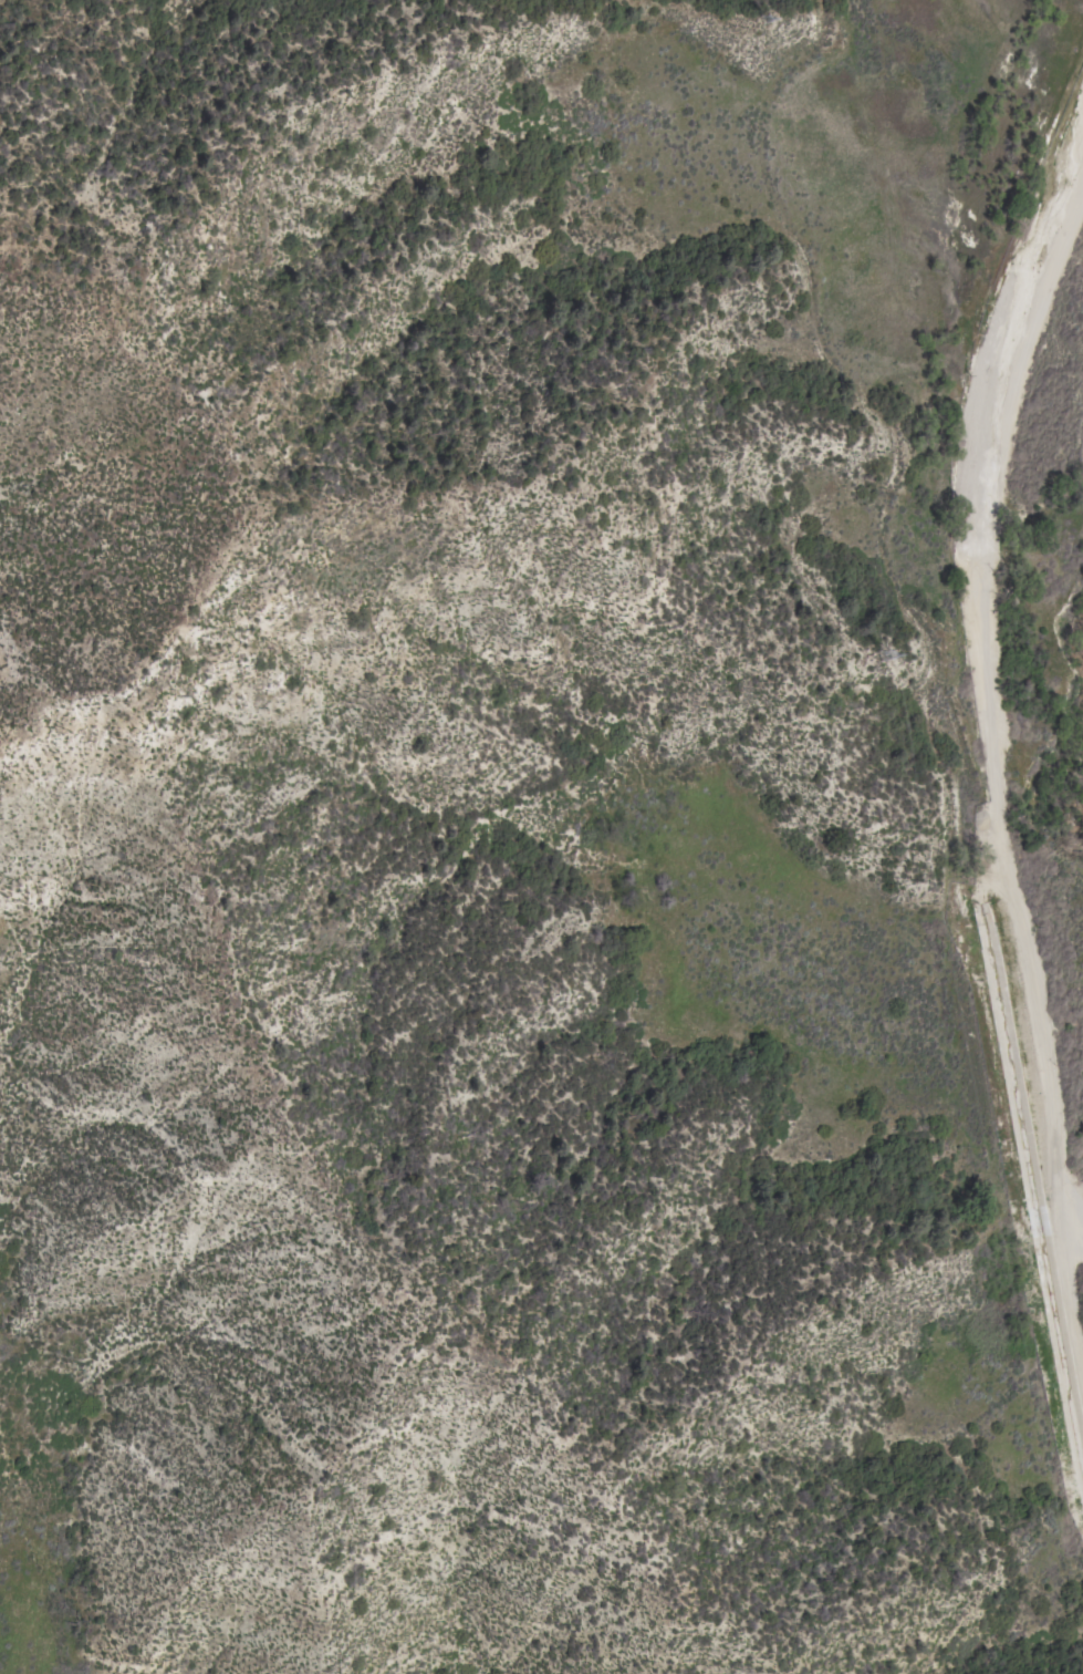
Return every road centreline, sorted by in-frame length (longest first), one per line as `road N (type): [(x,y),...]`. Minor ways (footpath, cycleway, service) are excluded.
road 1 (track): [(817,0),(823,34),(768,99),(762,174),(805,262),(813,330),(826,360),(894,436),(882,556),(926,636),(982,806)]

